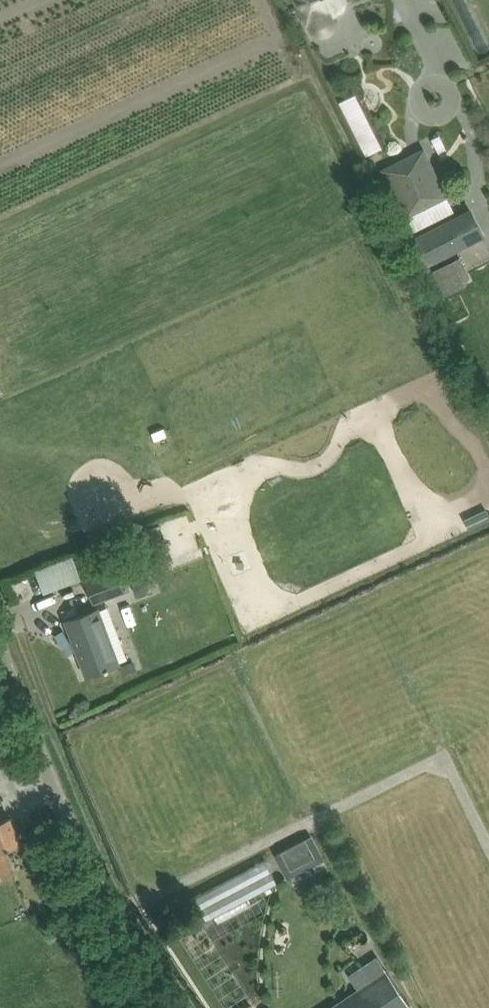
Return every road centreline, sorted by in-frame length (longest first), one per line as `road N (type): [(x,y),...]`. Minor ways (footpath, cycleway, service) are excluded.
road 1 (unclassified): [(167,1007),(107,905),(0,621)]

